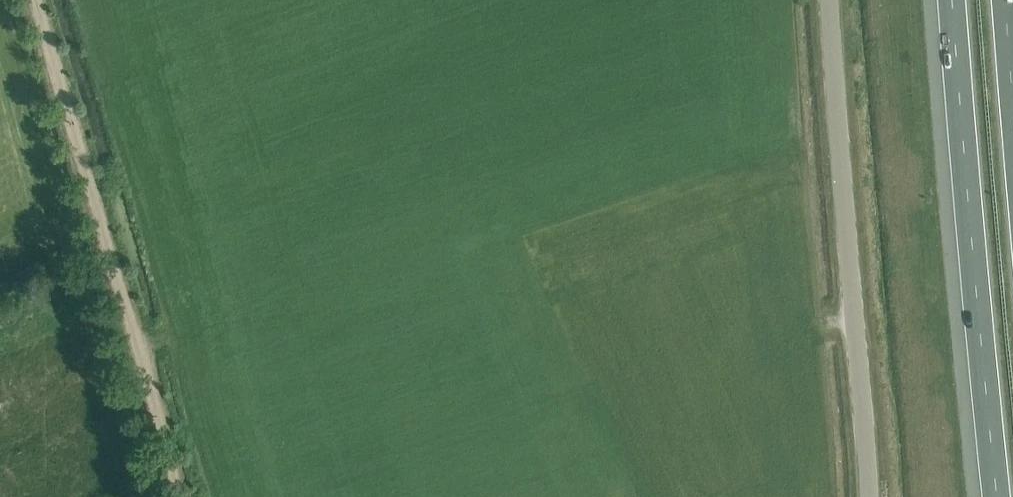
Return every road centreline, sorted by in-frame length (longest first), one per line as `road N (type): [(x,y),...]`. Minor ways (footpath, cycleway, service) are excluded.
road 1 (track): [(181,496),(35,0)]
road 2 (motorway): [(954,0),(998,496)]
road 3 (unclassified): [(868,496),(831,0)]

